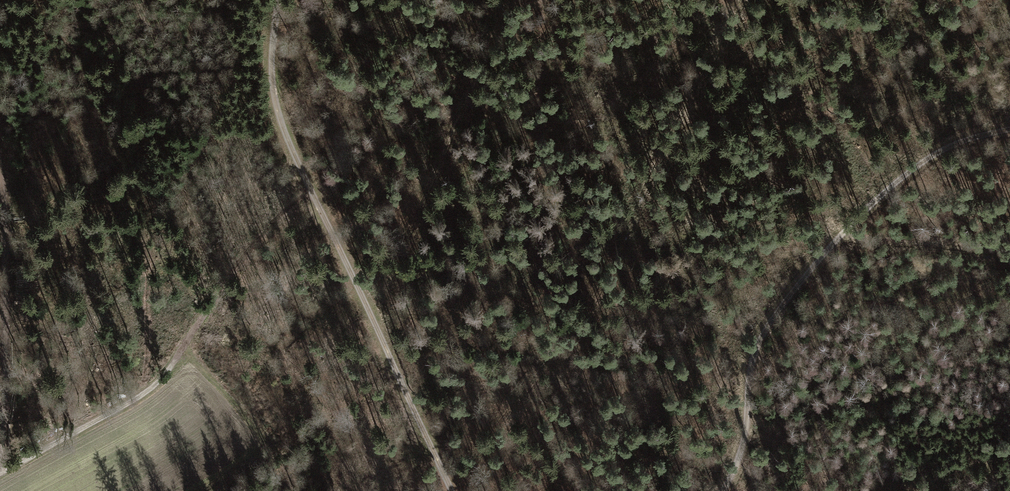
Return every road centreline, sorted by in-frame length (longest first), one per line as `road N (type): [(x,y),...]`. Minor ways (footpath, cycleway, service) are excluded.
road 1 (track): [(278,0),(277,95),(310,193),(450,490)]
road 2 (track): [(1009,128),(958,142),(910,169),(842,232),(751,357),(742,453),(721,490)]
road 3 (track): [(0,181),(8,343),(0,440)]
road 4 (track): [(0,469),(150,389)]
road 5 (track): [(1009,249),(842,232)]

